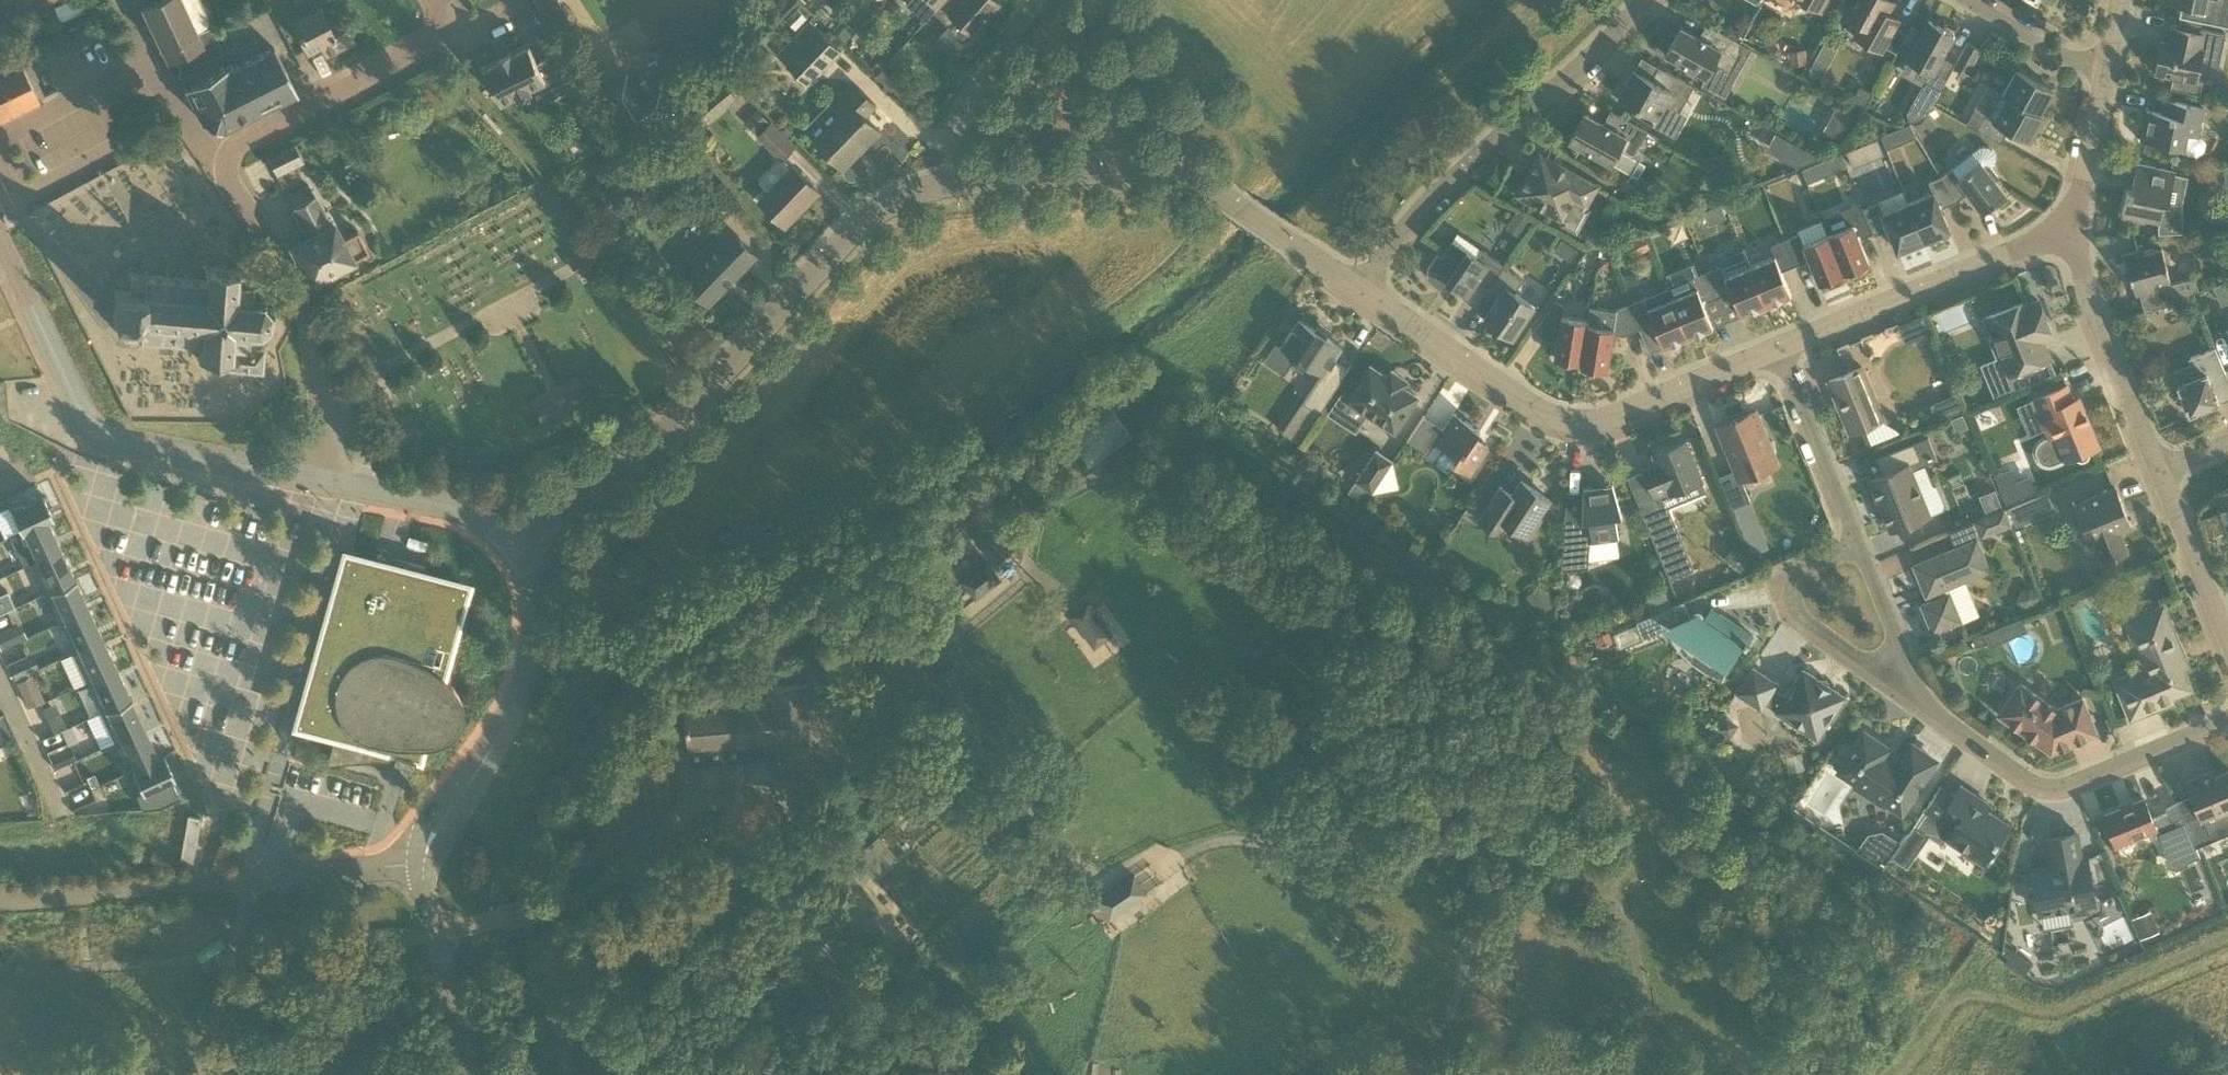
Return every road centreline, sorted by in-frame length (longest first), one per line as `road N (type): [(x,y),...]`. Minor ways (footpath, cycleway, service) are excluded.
road 1 (residential): [(520,546),(612,485),(848,233),(888,202),(956,181)]
road 2 (residential): [(1777,348),(1582,426),(1550,416),(1366,294)]
road 3 (residential): [(1366,294),(1186,173),(956,181)]
road 4 (residential): [(313,478),(121,446),(93,431),(71,402),(0,246)]
road 5 (residential): [(1366,294),(1433,201),(1590,63),(1647,0)]
road 6 (residential): [(421,864),(527,690),(540,646),(520,546)]
road 7 (residential): [(2227,724),(2047,788),(1915,700)]
road 8 (residential): [(313,478),(321,434),(313,337),(274,250),(211,160)]
road 9 (residential): [(2071,232),(1777,348)]
road 10 (residential): [(211,160),(428,49),(449,10),(442,0)]
road 11 (residential): [(2165,475),(2092,314),(2071,232)]
road 12 (residential): [(1915,700),(1820,637),(1791,599),(1798,577),(1863,552)]
road 13 (residential): [(0,904),(252,882)]
road 14 (residential): [(520,546),(477,513),(313,478)]
road 15 (residential): [(1863,552),(1777,348)]
road 16 (residential): [(472,1074),(421,864)]
road 17 (residential): [(956,181),(954,126),(972,86),(1040,0)]
road 18 (residential): [(198,1074),(252,882)]
road 19 (residential): [(2227,638),(2165,475)]
road 20 (residential): [(252,882),(421,864)]
road 21 (residential): [(0,136),(147,61)]
road 22 (residential): [(2071,232),(2110,76)]
road 23 (residential): [(2110,76),(1969,0)]
road 24 (residential): [(1915,700),(1863,552)]

